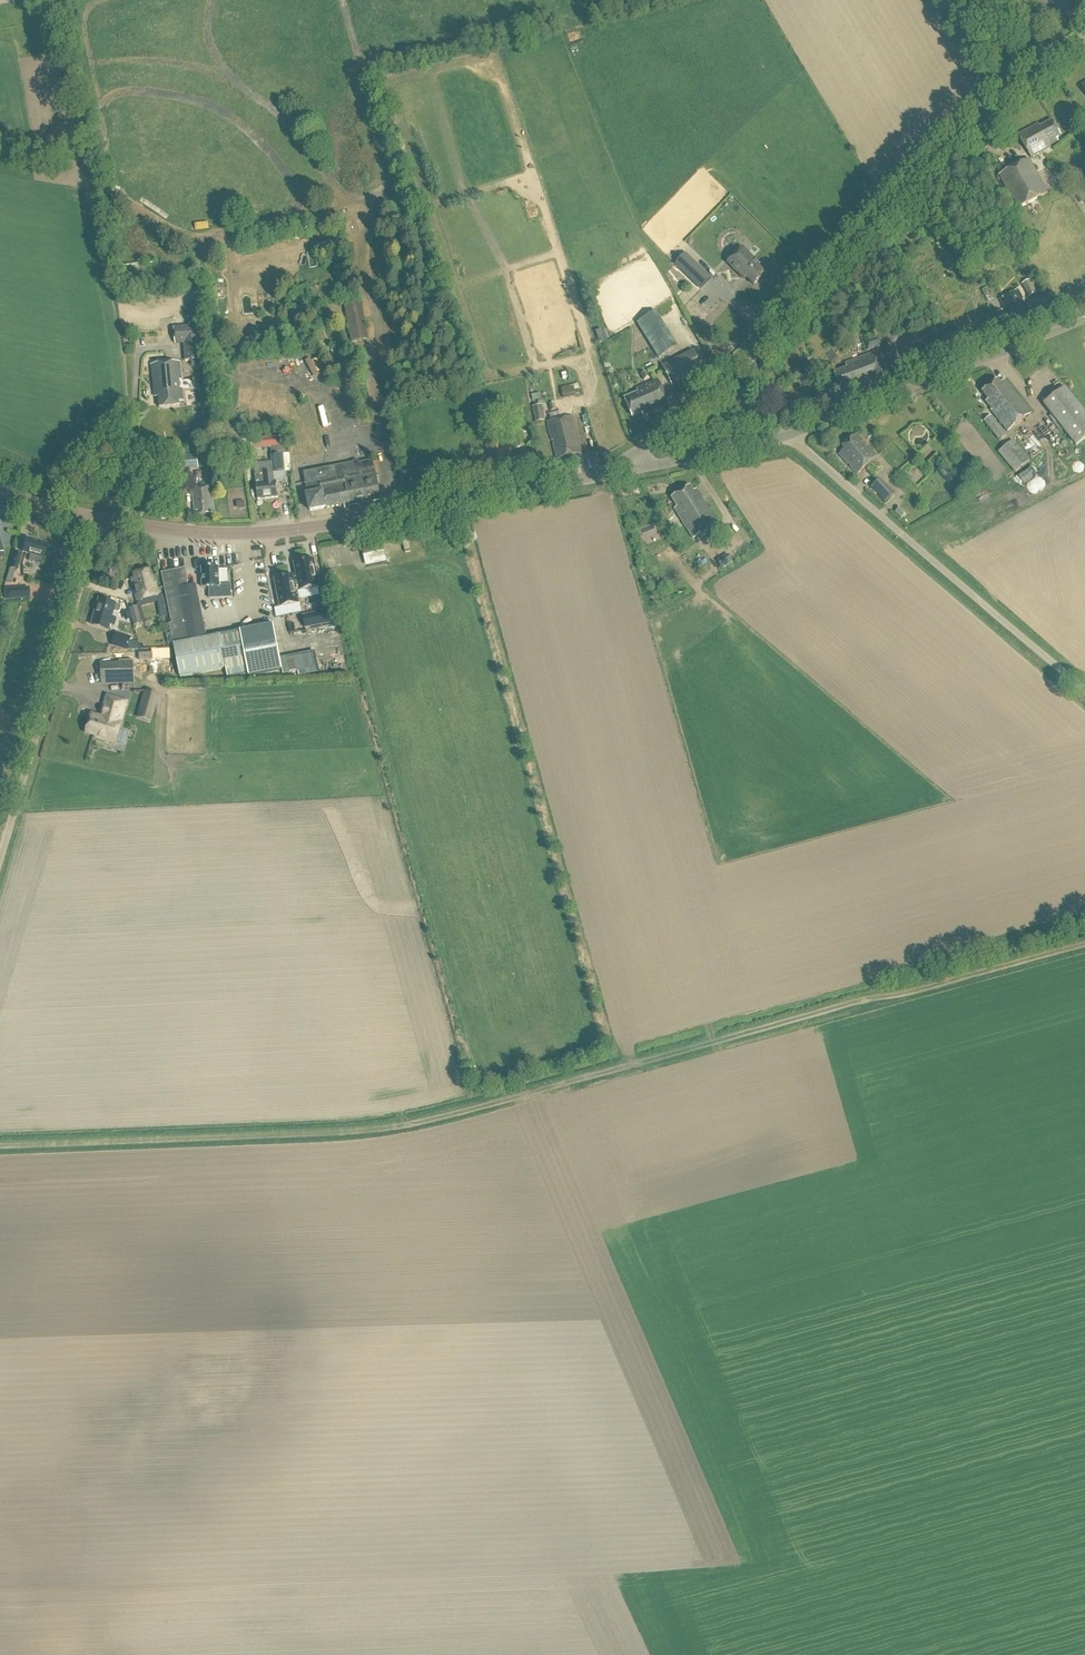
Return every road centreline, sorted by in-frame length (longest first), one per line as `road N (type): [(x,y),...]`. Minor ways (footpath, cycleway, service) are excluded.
road 1 (track): [(0,1146),(410,1123),(1084,942)]
road 2 (tertiary): [(100,522),(280,531),(613,473)]
road 3 (tertiary): [(727,381),(1004,98),(1084,41)]
road 4 (unclassified): [(786,438),(1084,692)]
road 5 (unclassified): [(0,859),(100,522)]
road 6 (tertiary): [(786,438),(1084,322)]
road 7 (tertiary): [(613,473),(786,438)]
road 8 (tertiary): [(613,473),(727,381)]

